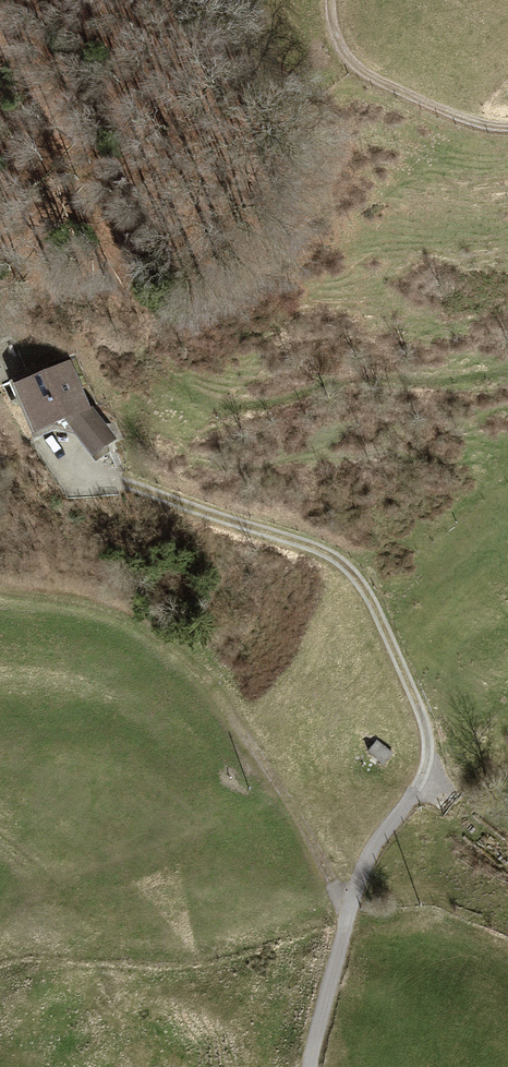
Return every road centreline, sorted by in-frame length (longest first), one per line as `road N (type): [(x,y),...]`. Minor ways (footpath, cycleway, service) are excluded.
road 1 (track): [(348,913),(368,858),(421,780),(430,750),(376,608),(349,565),(316,547),(86,470)]
road 2 (track): [(348,913),(224,703),(175,652),(86,602),(0,587)]
road 3 (track): [(330,0),(346,58),(379,81),(475,122),(507,128)]
road 4 (track): [(310,1066),(348,913)]

